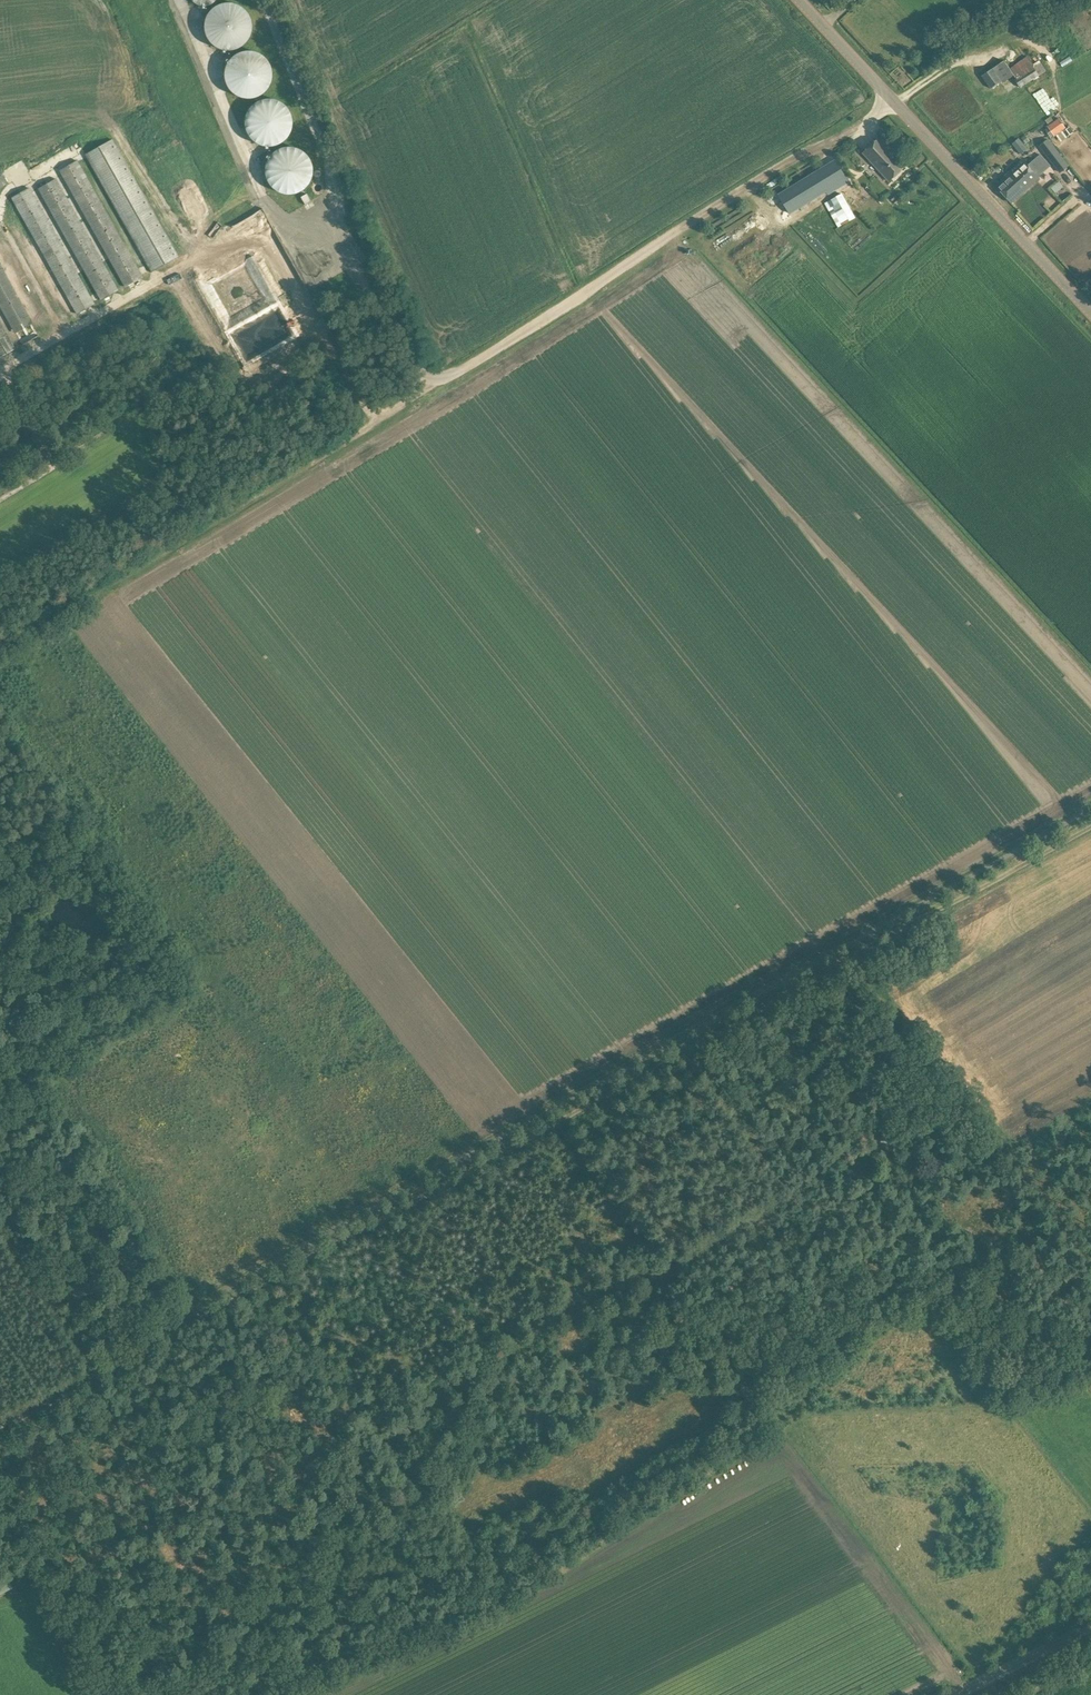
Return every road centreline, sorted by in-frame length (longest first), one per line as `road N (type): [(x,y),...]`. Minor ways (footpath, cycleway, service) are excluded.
road 1 (track): [(0,1431),(1090,826)]
road 2 (track): [(548,1112),(725,1338),(741,1385),(553,1531),(482,1575),(327,1377),(265,1284)]
road 3 (unclassified): [(417,394),(897,104)]
road 4 (track): [(417,394),(0,647)]
road 5 (tertiary): [(1090,311),(897,104)]
road 6 (unclassified): [(954,1694),(1090,1626)]
road 7 (tertiary): [(897,104),(800,0)]

